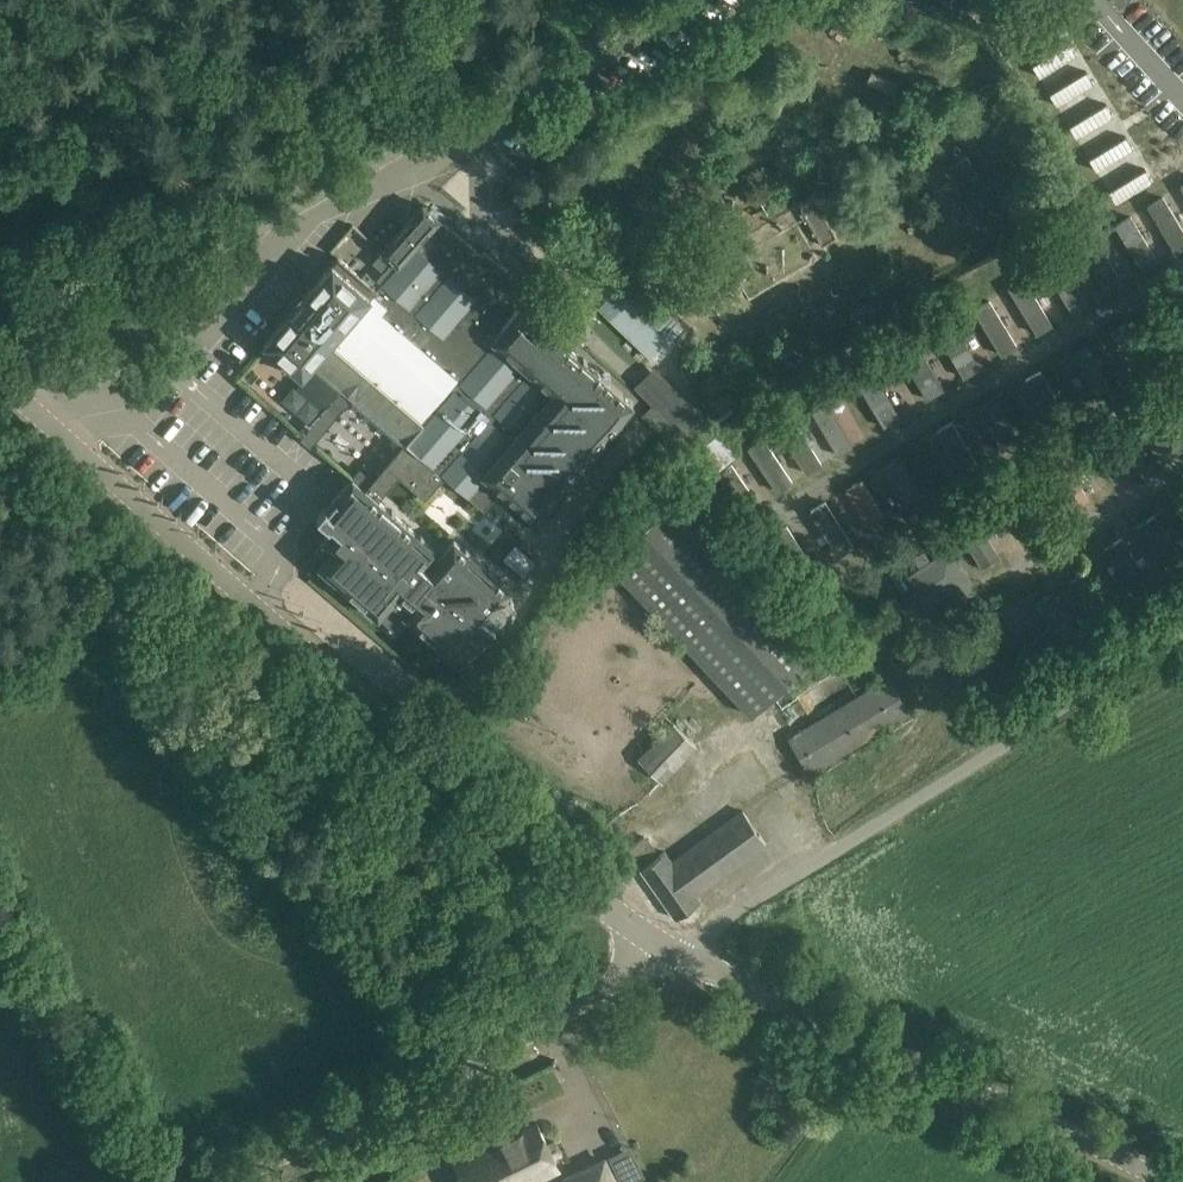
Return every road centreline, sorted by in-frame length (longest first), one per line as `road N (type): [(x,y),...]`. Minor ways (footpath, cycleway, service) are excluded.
road 1 (unclassified): [(687,945),(566,882),(18,400)]
road 2 (unclassified): [(1176,1181),(687,945)]
road 3 (unclassified): [(202,1181),(353,1121),(687,945)]
road 4 (unclassified): [(687,945),(920,802)]
road 5 (unclassified): [(18,400),(243,251)]

